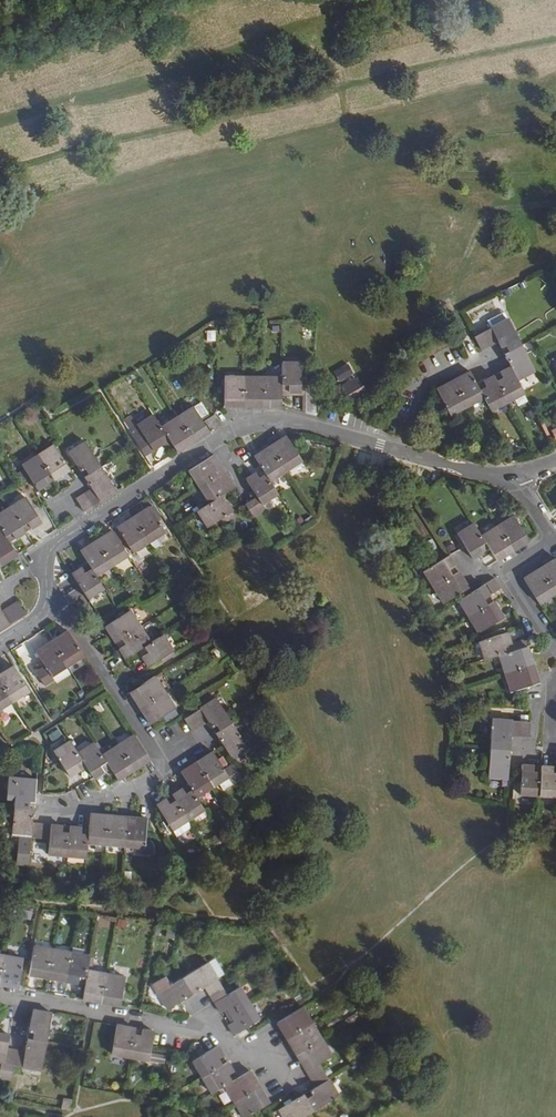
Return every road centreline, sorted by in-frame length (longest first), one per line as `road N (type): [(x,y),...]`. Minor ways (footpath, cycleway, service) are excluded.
road 1 (residential): [(47,593),(48,555),(62,539),(242,427),(296,426),(404,452)]
road 2 (residential): [(38,807),(80,809),(166,773),(47,593)]
road 3 (residential): [(275,1064),(234,1053),(215,1034),(0,995)]
road 4 (residential): [(555,650),(512,582),(516,567),(551,536),(515,477)]
road 5 (residential): [(488,355),(430,387),(404,452)]

